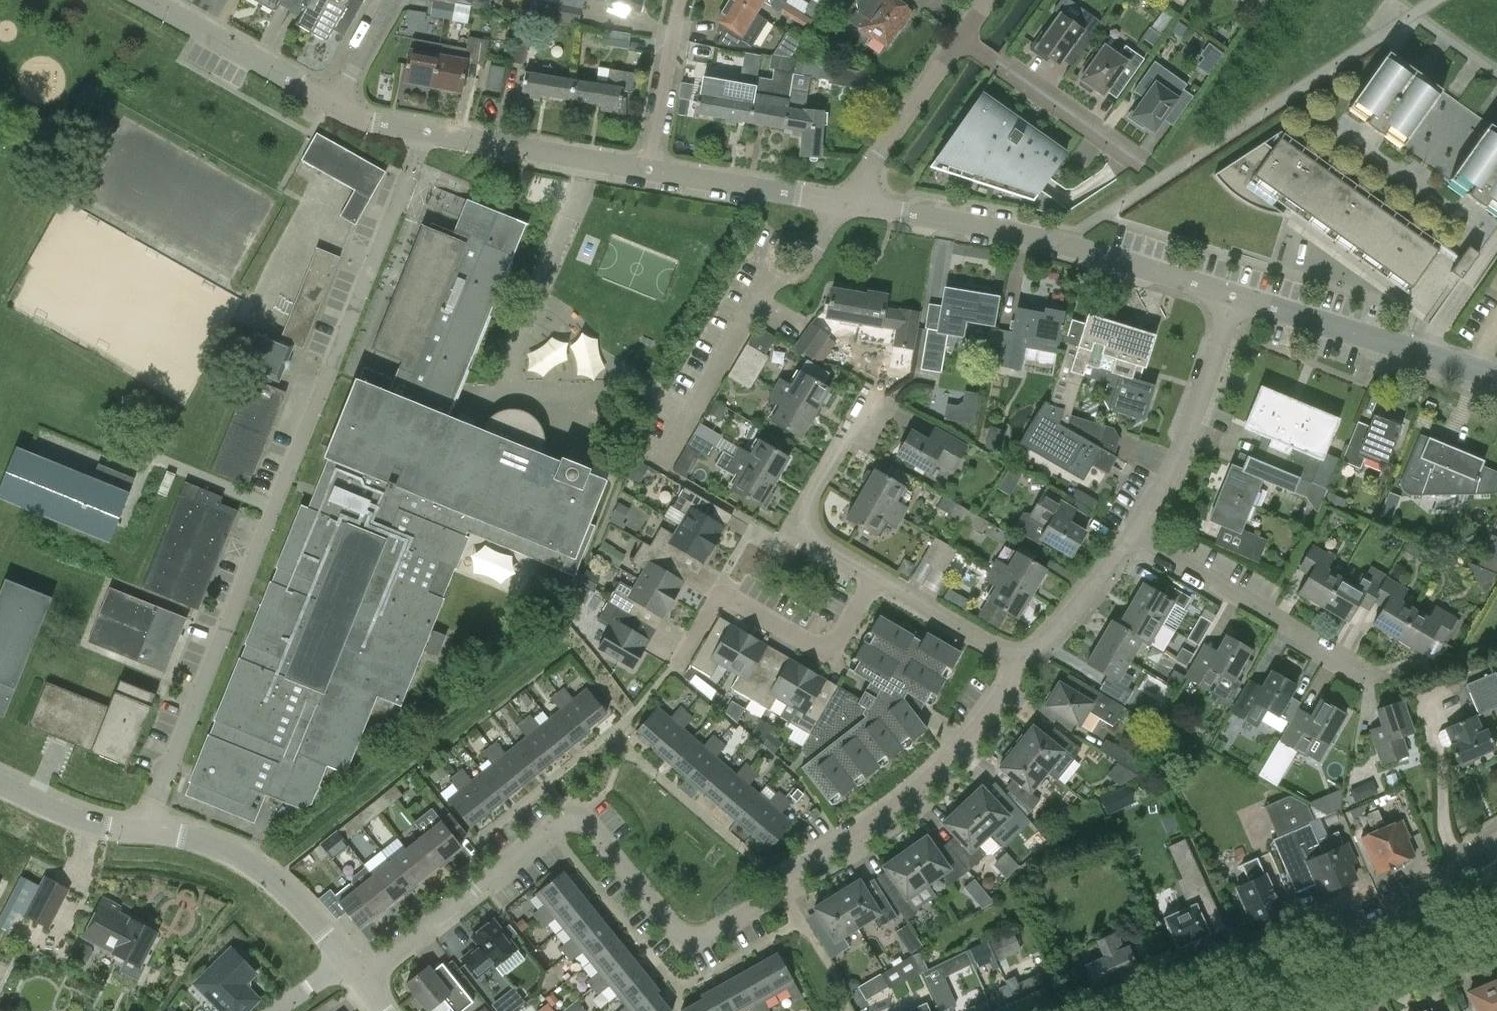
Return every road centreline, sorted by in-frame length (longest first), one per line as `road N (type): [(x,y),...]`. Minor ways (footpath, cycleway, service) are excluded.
road 1 (residential): [(360,978),(561,818),(578,816),(677,933),(708,936),(779,896),(781,881),(921,789),(972,736),(1019,654)]
road 2 (unclassified): [(145,828),(382,252),(423,132)]
road 3 (residential): [(1233,299),(1062,250),(848,203)]
road 4 (residential): [(663,467),(770,279),(803,268),(848,203)]
road 5 (residential): [(877,575),(830,655),(719,593),(677,665)]
road 6 (tertiary): [(1216,1010),(1372,942),(1480,870)]
road 7 (residential): [(1371,673),(1132,533)]
road 8 (residential): [(1496,377),(1233,299)]
road 9 (residential): [(1132,533),(1172,469),(1233,299)]
road 10 (residential): [(344,960),(292,895),(250,863),(145,828)]
road 11 (residential): [(877,575),(814,537),(805,510),(875,393)]
road 12 (residential): [(651,171),(423,132)]
road 13 (residential): [(336,110),(142,0)]
road 14 (residential): [(1141,168),(964,42)]
road 15 (residential): [(848,203),(651,171)]
road 16 (residential): [(848,203),(964,42)]
road 17 (residential): [(651,171),(683,0)]
road 18 (residential): [(1019,654),(1042,644),(1132,533)]
road 19 (residential): [(1019,654),(877,575)]
road 20 (residential): [(145,828),(79,820),(0,783)]
road 21 (residential): [(336,110),(386,0)]

